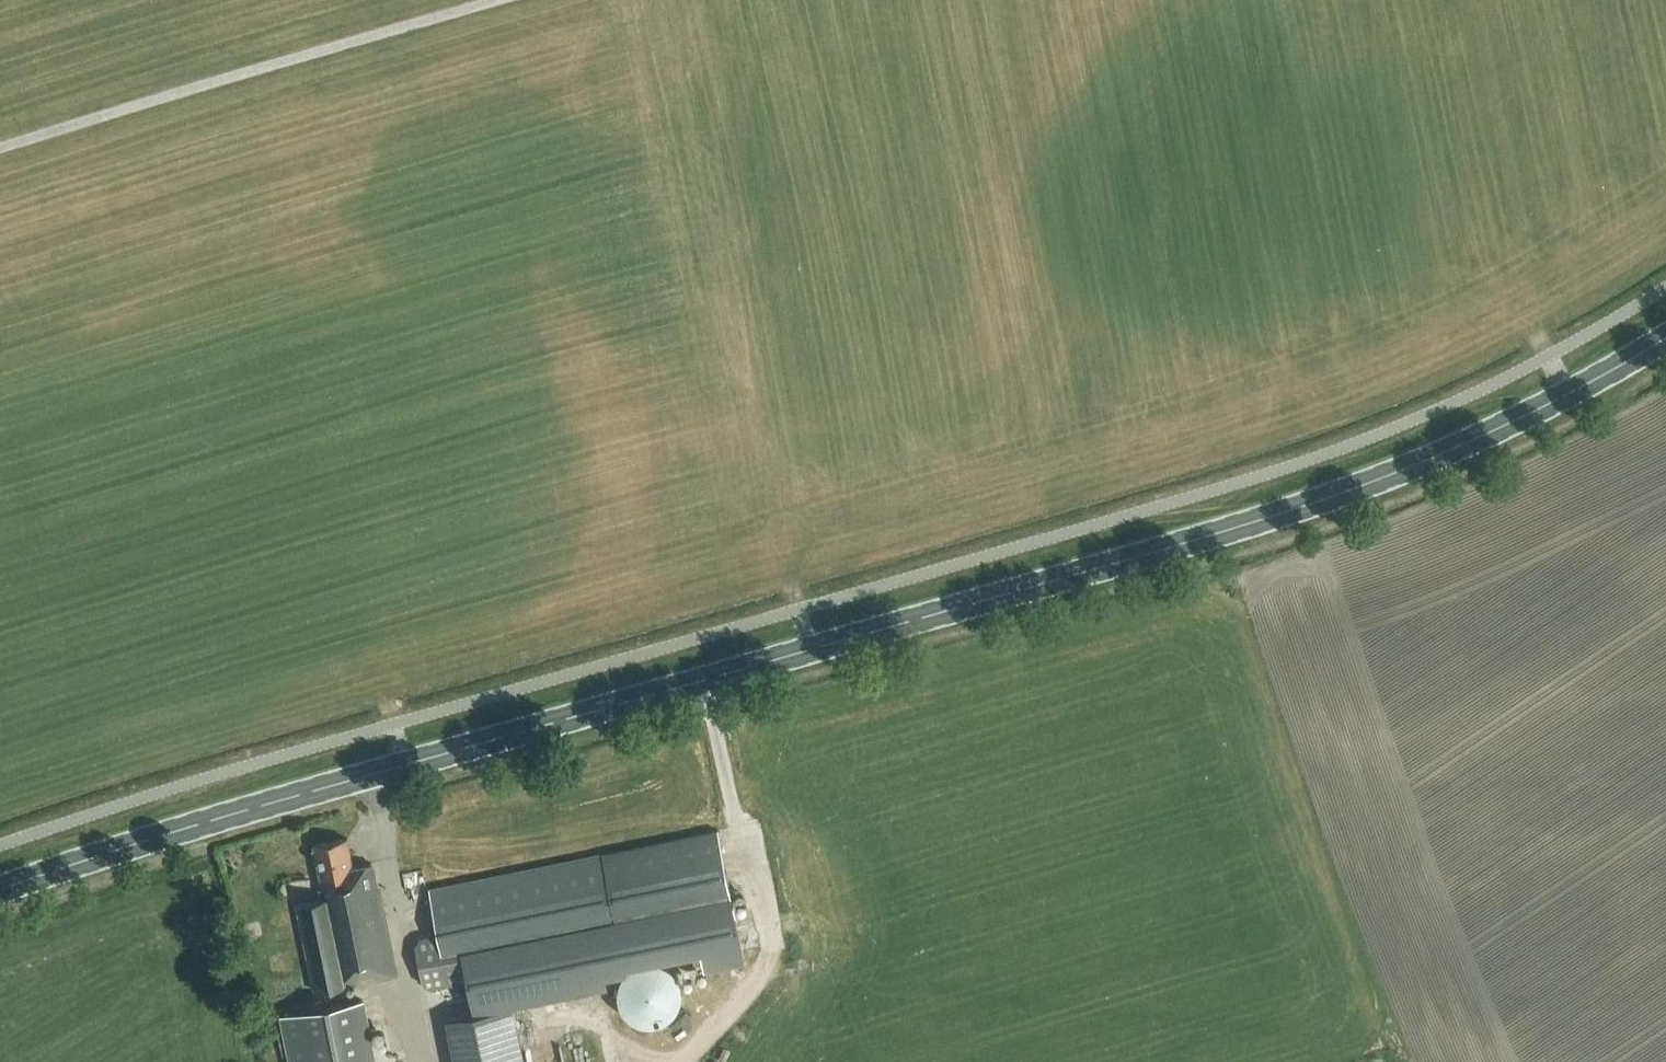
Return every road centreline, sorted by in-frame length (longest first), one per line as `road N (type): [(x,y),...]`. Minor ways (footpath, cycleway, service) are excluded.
road 1 (primary): [(0,887),(1335,500),(1520,420),(1665,337)]

